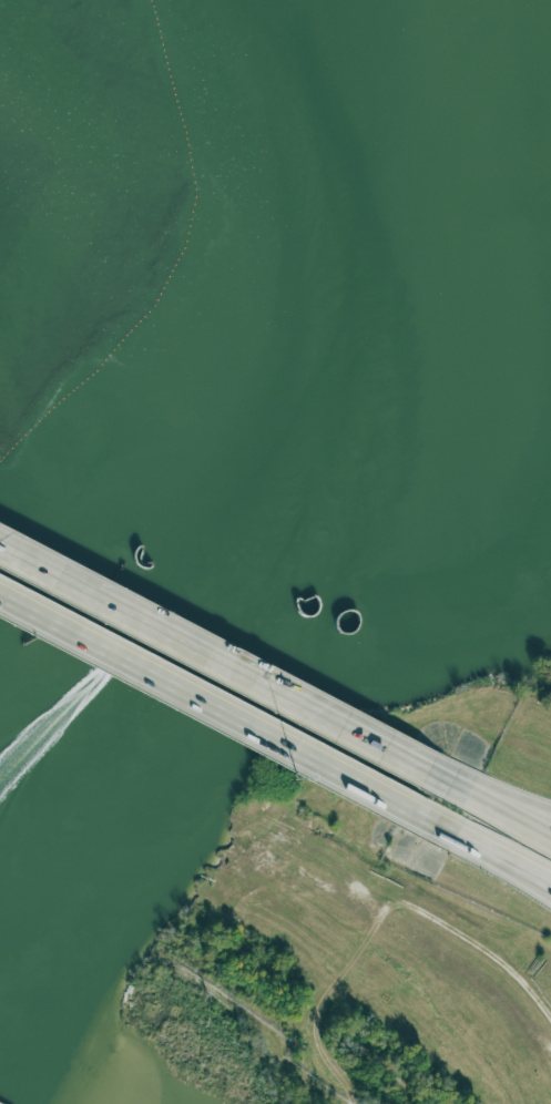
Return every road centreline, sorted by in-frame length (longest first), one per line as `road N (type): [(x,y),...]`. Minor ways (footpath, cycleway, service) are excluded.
road 1 (motorway): [(426,775),(0,553)]
road 2 (motorway): [(0,601),(420,817)]
road 3 (motorway): [(420,817),(550,899)]
road 4 (motorway): [(420,817),(550,874)]
road 5 (motorway): [(550,840),(426,775)]
road 6 (motorway): [(550,810),(426,775)]

